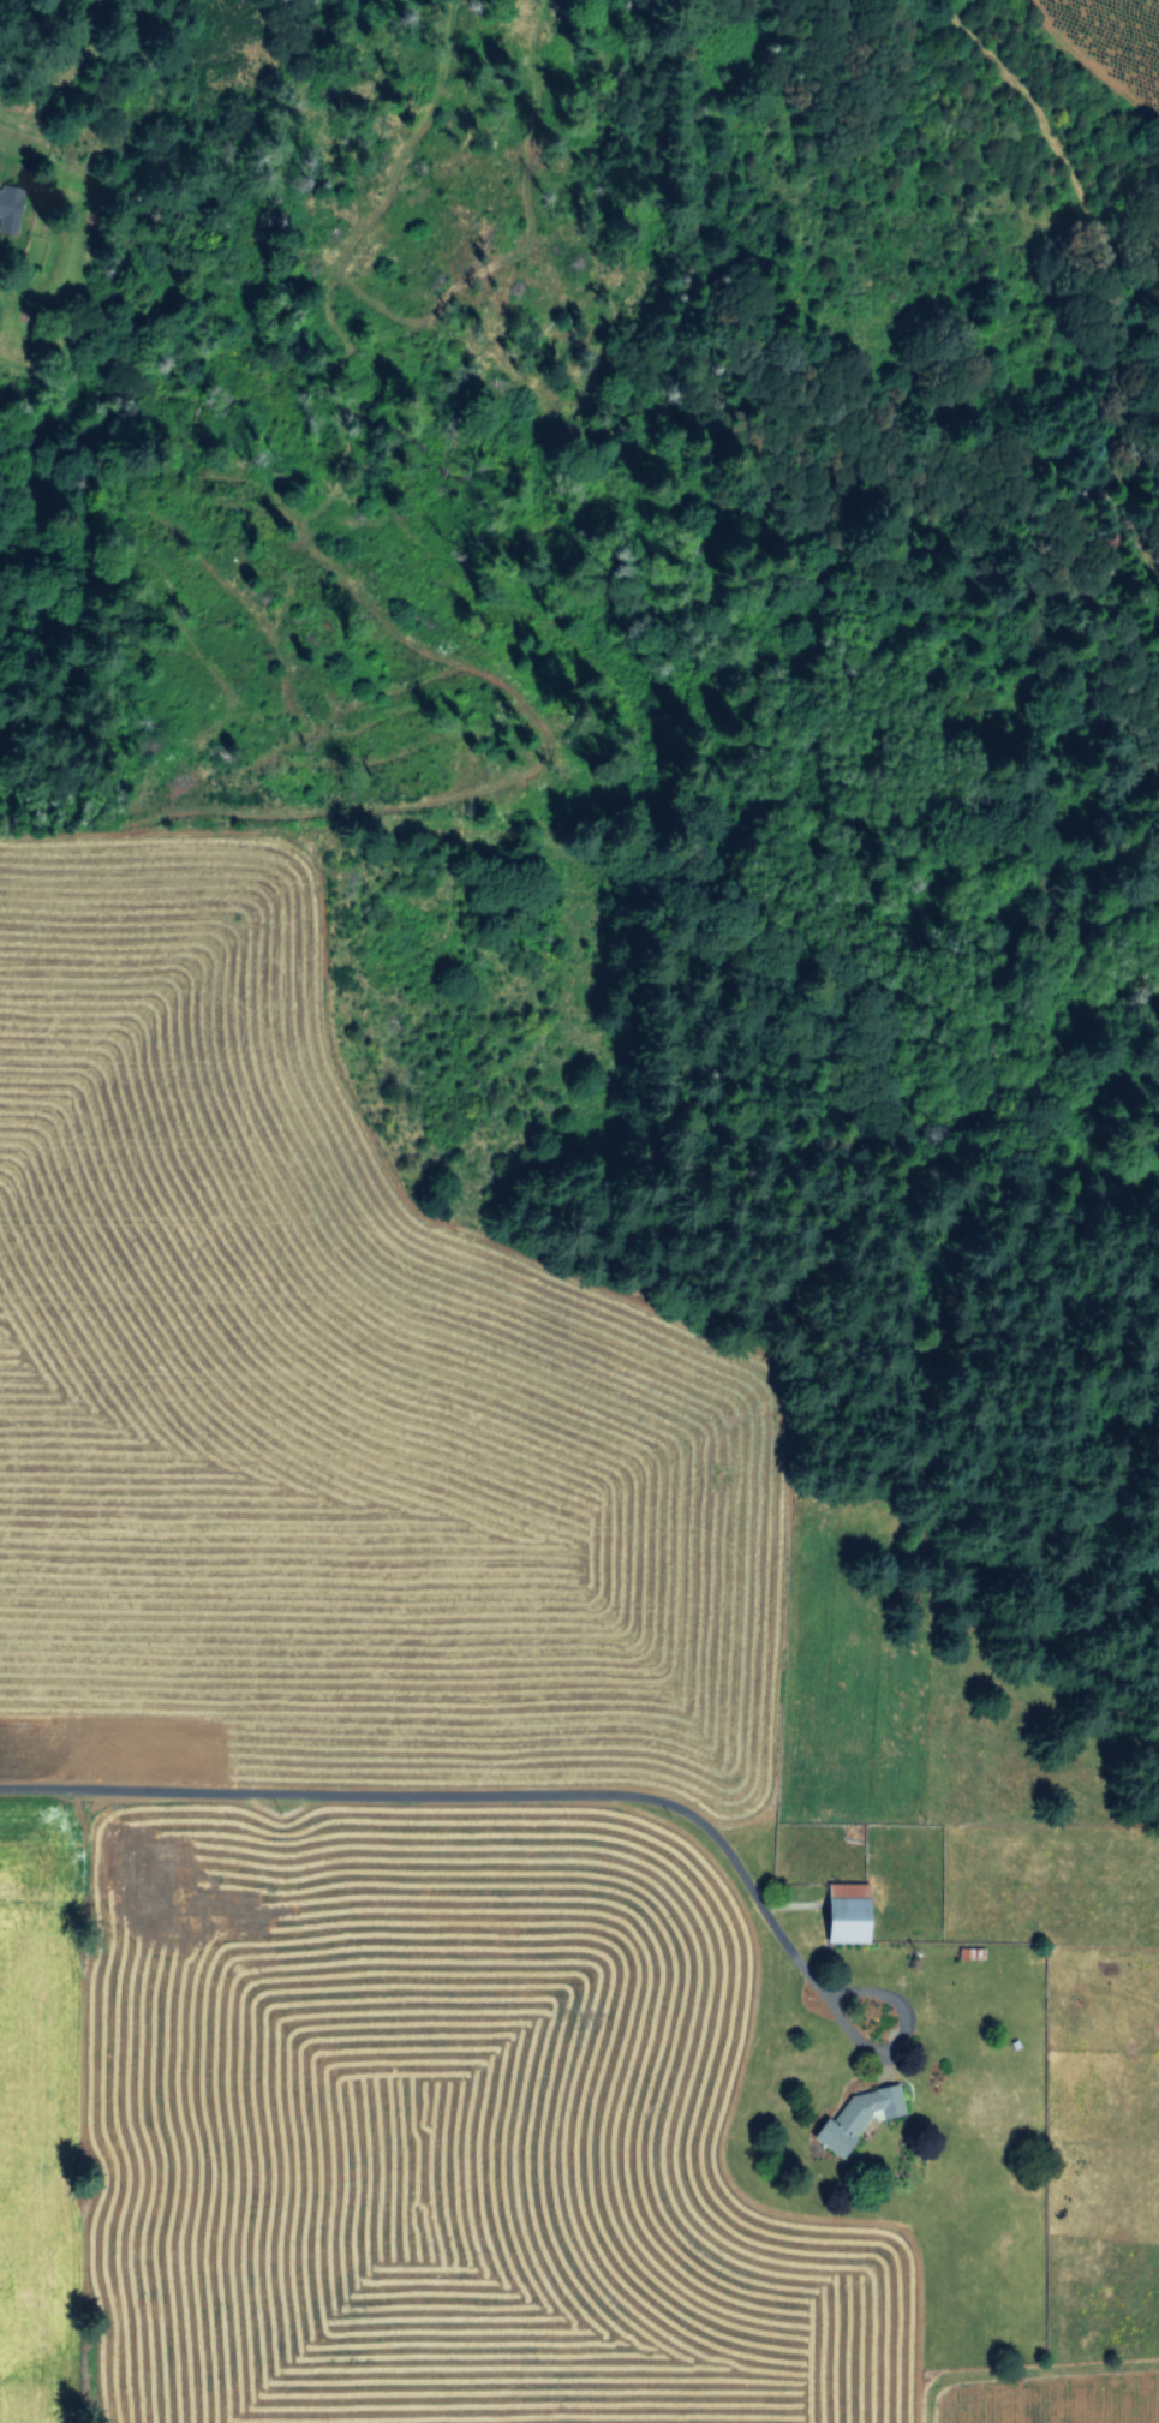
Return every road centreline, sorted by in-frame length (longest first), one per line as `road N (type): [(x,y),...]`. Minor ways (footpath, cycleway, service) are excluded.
road 1 (track): [(83,1789),(74,2422)]

